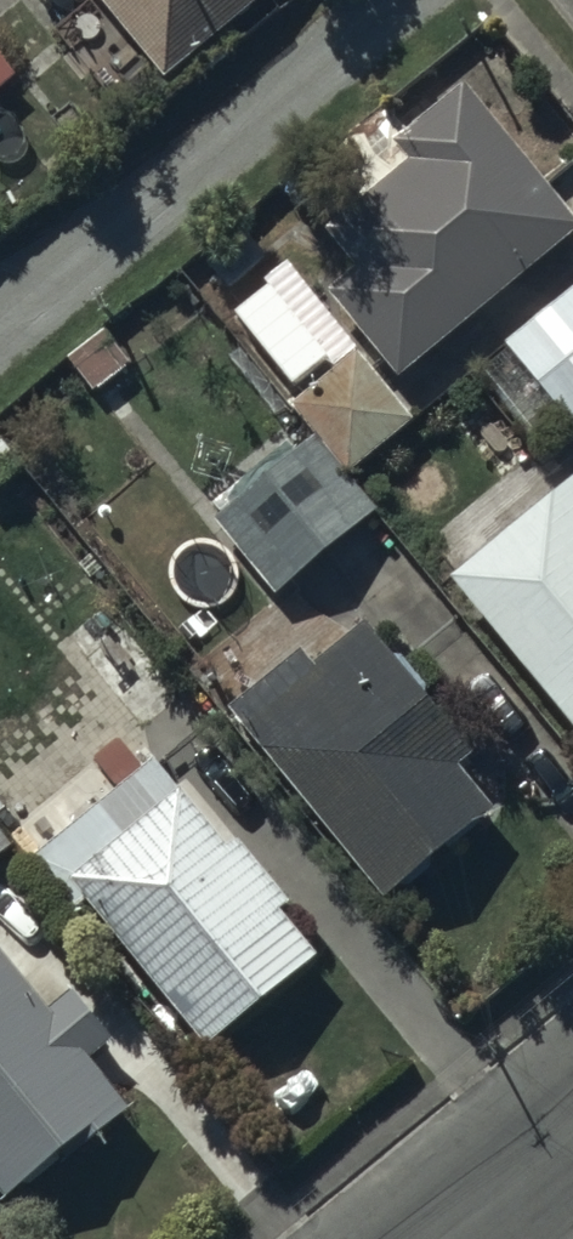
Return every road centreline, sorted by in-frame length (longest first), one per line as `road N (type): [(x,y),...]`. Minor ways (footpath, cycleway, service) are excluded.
road 1 (unclassified): [(461,1238),(572,1147)]

